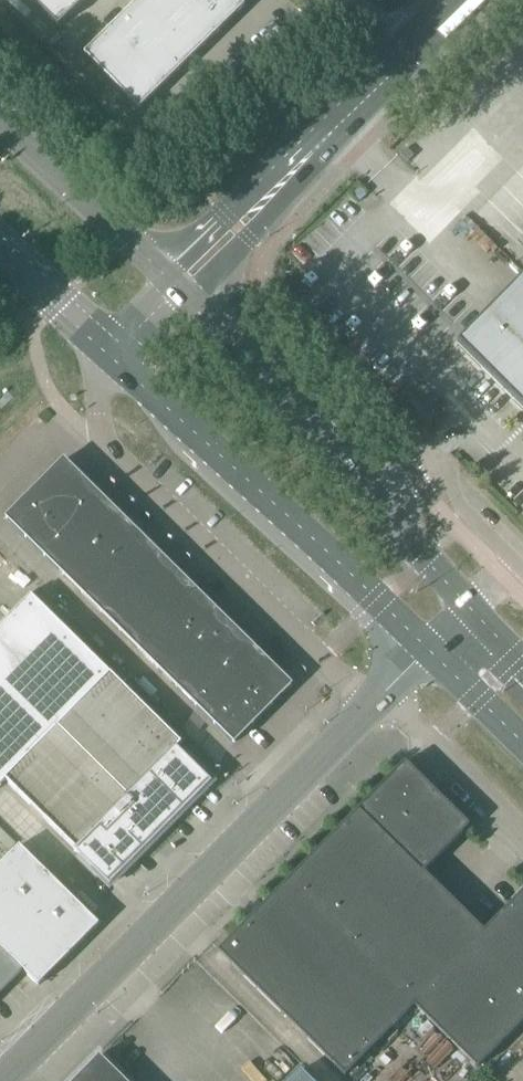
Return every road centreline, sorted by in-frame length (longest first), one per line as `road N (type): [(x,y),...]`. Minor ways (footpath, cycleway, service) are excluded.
road 1 (unclassified): [(0,1079),(378,700)]
road 2 (secondary): [(111,354),(431,653)]
road 3 (unclassified): [(378,700),(321,663),(105,448)]
road 4 (tertiary): [(174,291),(393,68)]
road 5 (secondary): [(369,497),(174,291)]
road 6 (secondary): [(174,291),(0,124)]
road 7 (unclassified): [(521,562),(435,448),(369,497)]
road 8 (unclassified): [(378,700),(522,836)]
road 9 (secondary): [(473,614),(369,497)]
road 10 (secondary): [(0,247),(111,354)]
road 11 (secondary): [(431,653),(522,744)]

